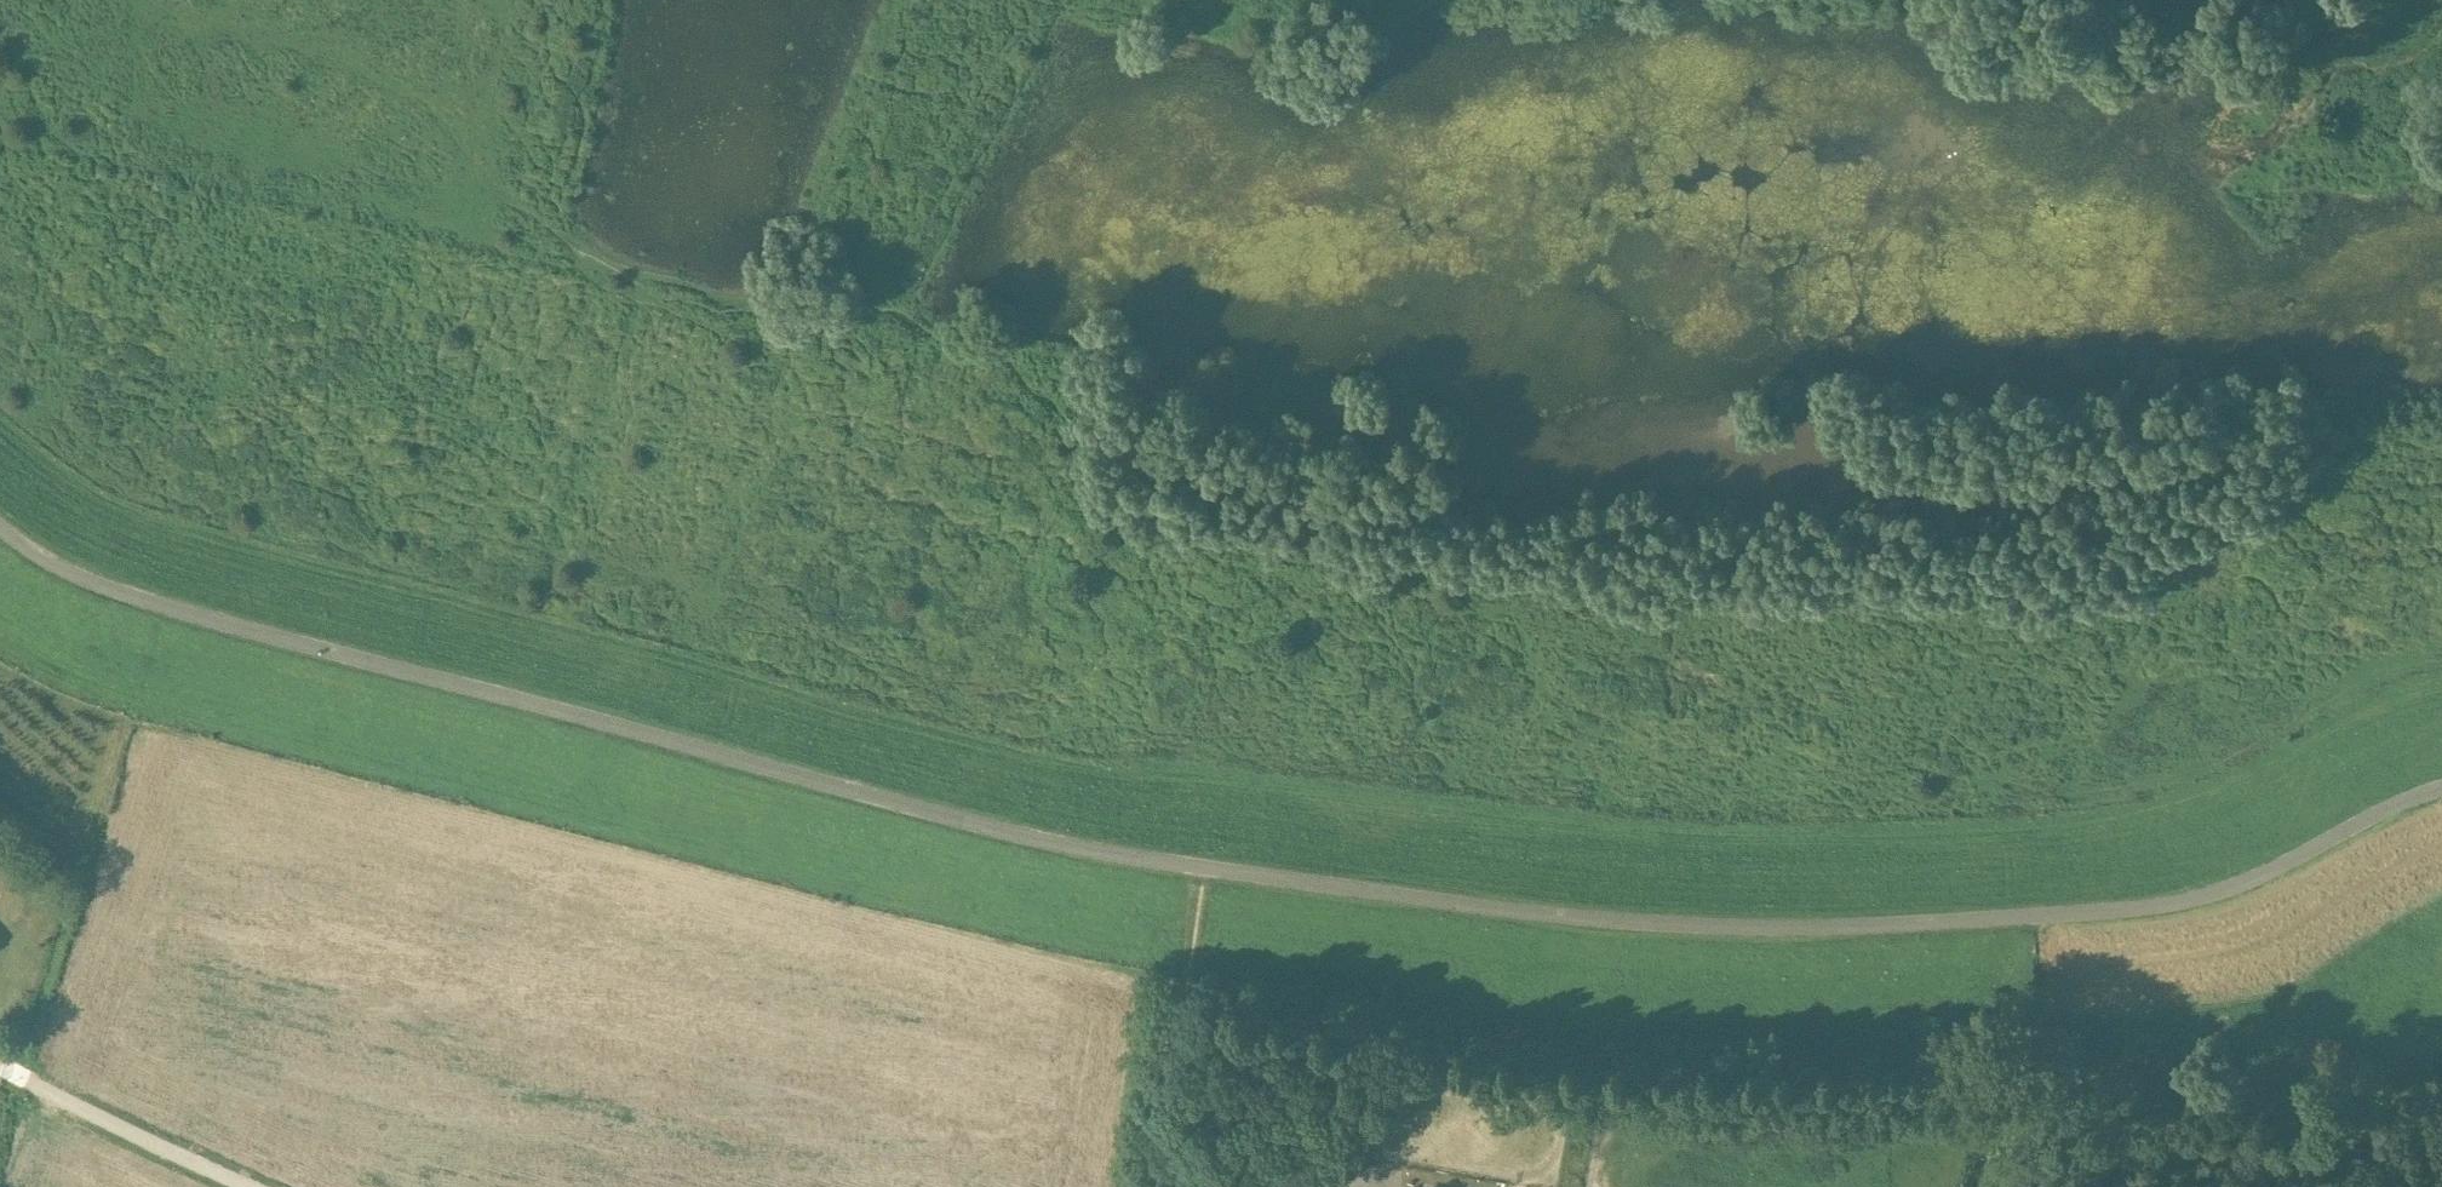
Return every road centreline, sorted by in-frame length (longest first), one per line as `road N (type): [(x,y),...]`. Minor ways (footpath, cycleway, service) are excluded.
road 1 (unclassified): [(2441,788),(2253,879),(2156,907),(1809,928),(1491,908),(1024,836),(236,627),(66,569),(0,525)]
road 2 (unclassified): [(263,1186),(0,1064)]

